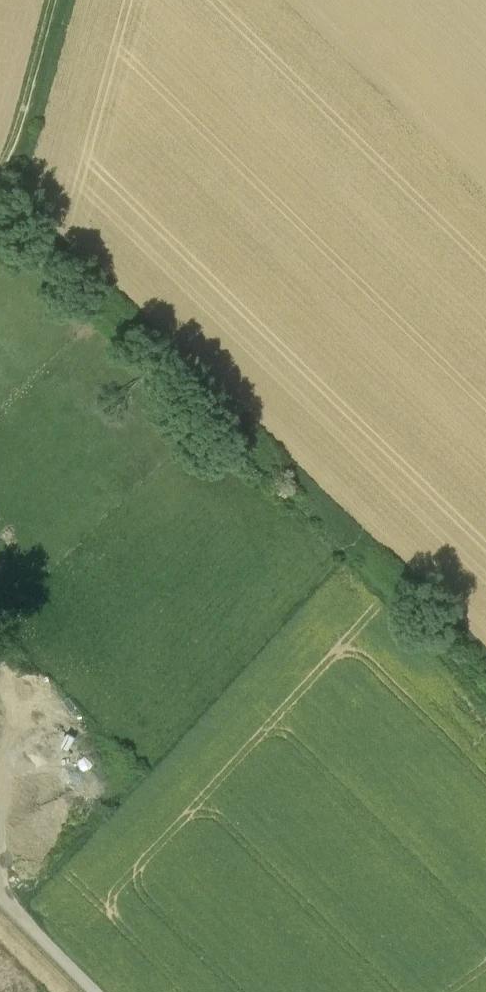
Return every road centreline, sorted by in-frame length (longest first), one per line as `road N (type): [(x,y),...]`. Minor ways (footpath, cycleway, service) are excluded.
road 1 (track): [(0,170),(11,156),(54,0)]
road 2 (track): [(0,897),(93,991)]

